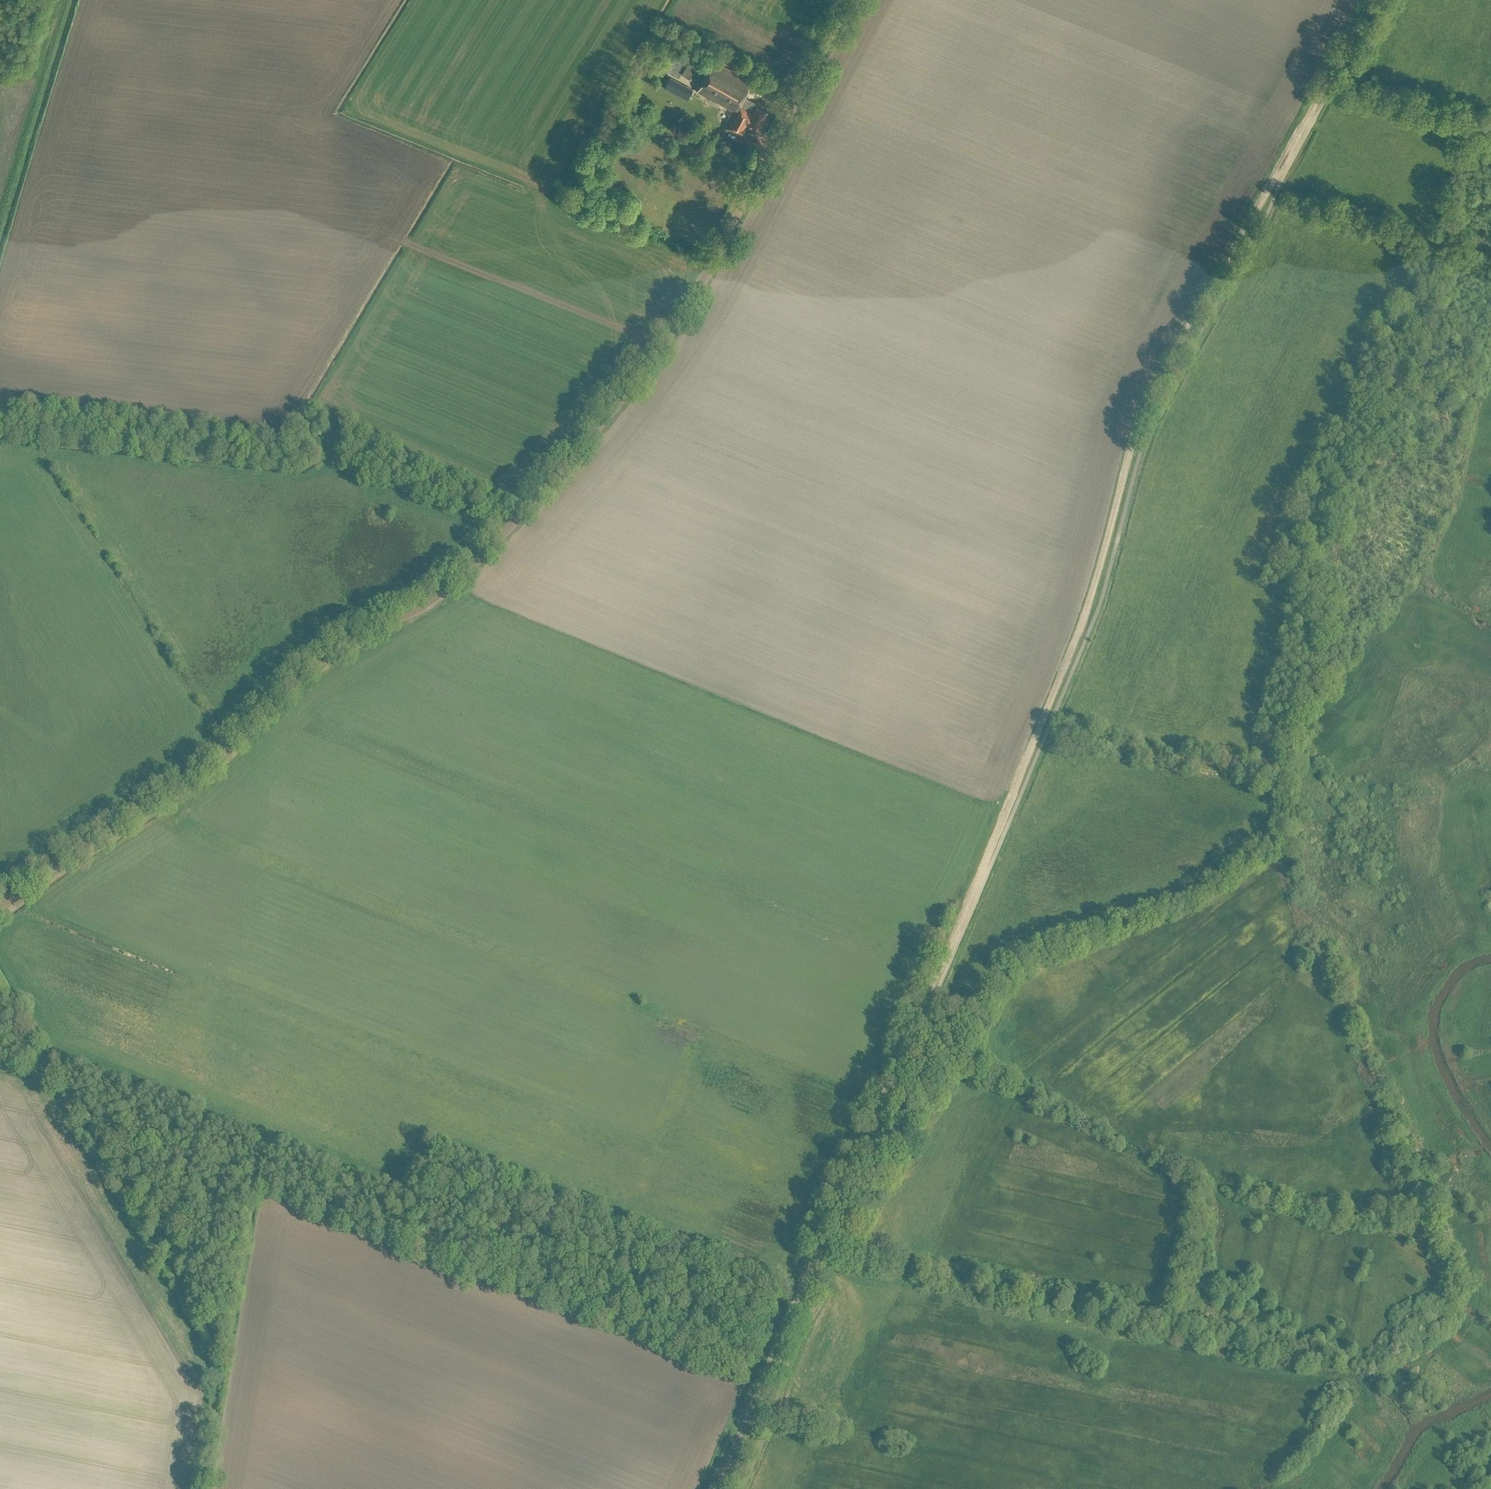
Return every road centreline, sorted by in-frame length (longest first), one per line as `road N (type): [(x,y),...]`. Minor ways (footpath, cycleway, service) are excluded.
road 1 (track): [(817,1253),(1085,614),(1144,407),(1371,0)]
road 2 (tertiary): [(849,0),(694,297),(627,393),(500,538),(447,592),(314,668),(184,786),(0,908)]
road 3 (track): [(195,1488),(211,1343),(0,994)]
road 4 (unclassified): [(718,1488),(817,1253)]
road 5 (track): [(69,0),(0,226)]

